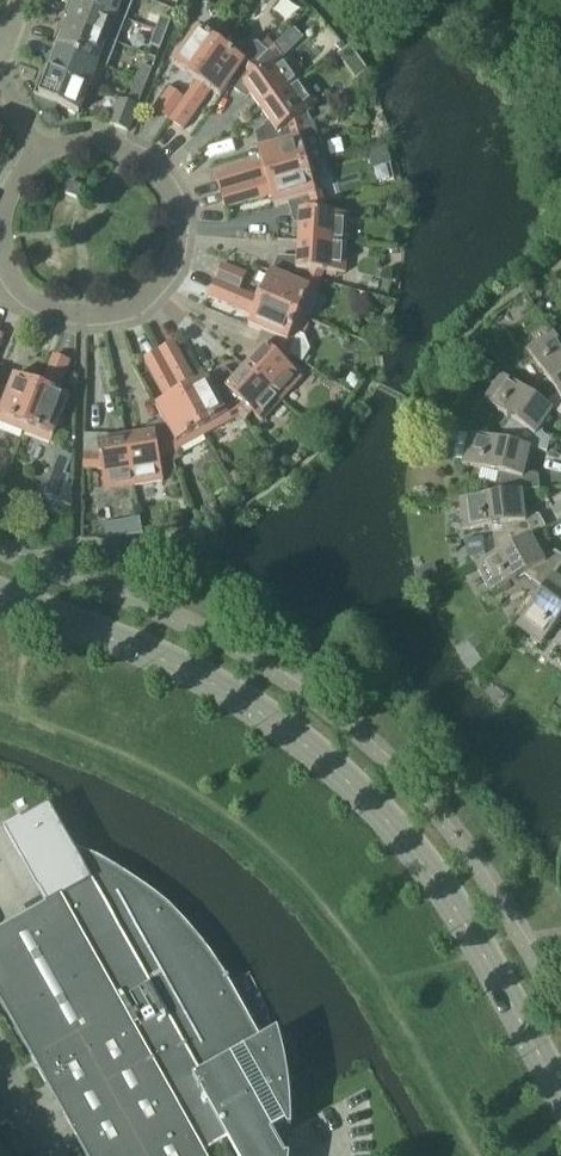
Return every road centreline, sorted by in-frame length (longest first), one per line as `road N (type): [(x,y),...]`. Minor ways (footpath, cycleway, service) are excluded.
road 1 (tertiary): [(560,1093),(445,895),(336,772),(196,676),(0,597)]
road 2 (residential): [(20,286),(48,309),(94,318),(125,311),(162,281),(177,247),(177,208),(160,174),(136,152),(99,139),(45,148)]
road 3 (residential): [(45,148),(4,199),(0,246),(20,286)]

